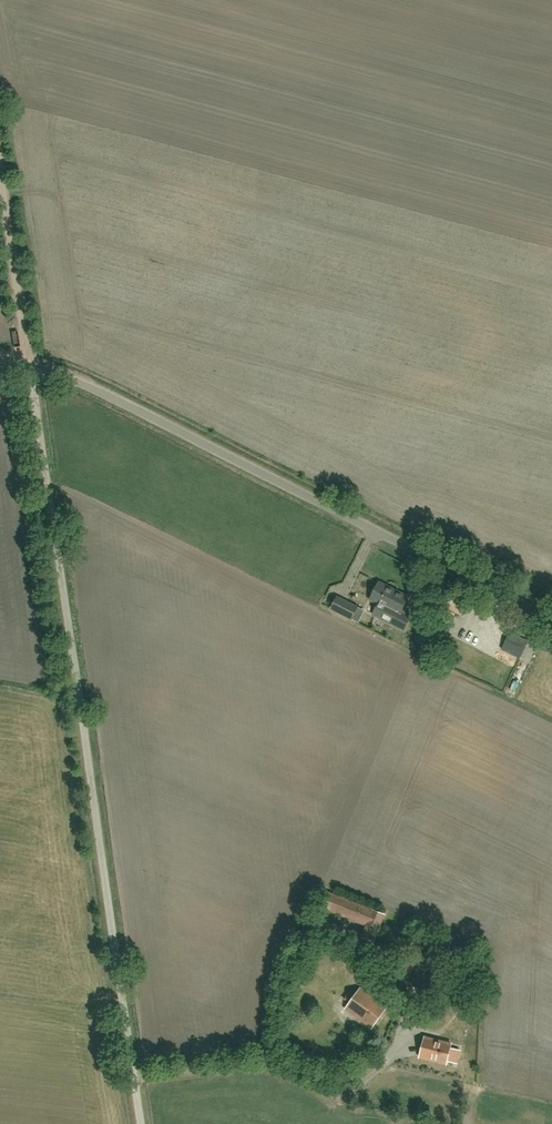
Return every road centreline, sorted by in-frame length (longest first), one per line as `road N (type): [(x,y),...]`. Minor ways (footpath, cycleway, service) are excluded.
road 1 (unclassified): [(141,1123),(29,364)]
road 2 (unclassified): [(551,624),(112,397),(29,364)]
road 3 (track): [(0,155),(29,364)]

